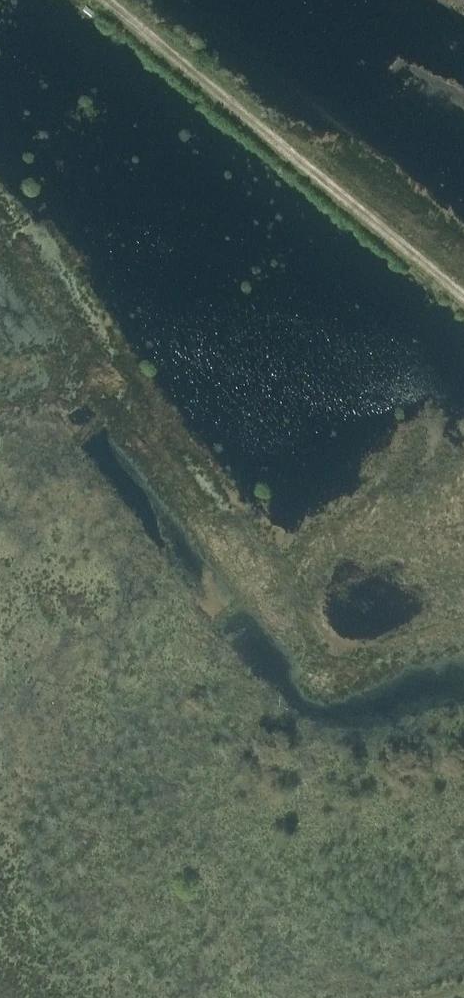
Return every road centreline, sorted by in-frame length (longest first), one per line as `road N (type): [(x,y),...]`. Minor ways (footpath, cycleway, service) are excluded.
road 1 (track): [(102,0),(463,299)]

